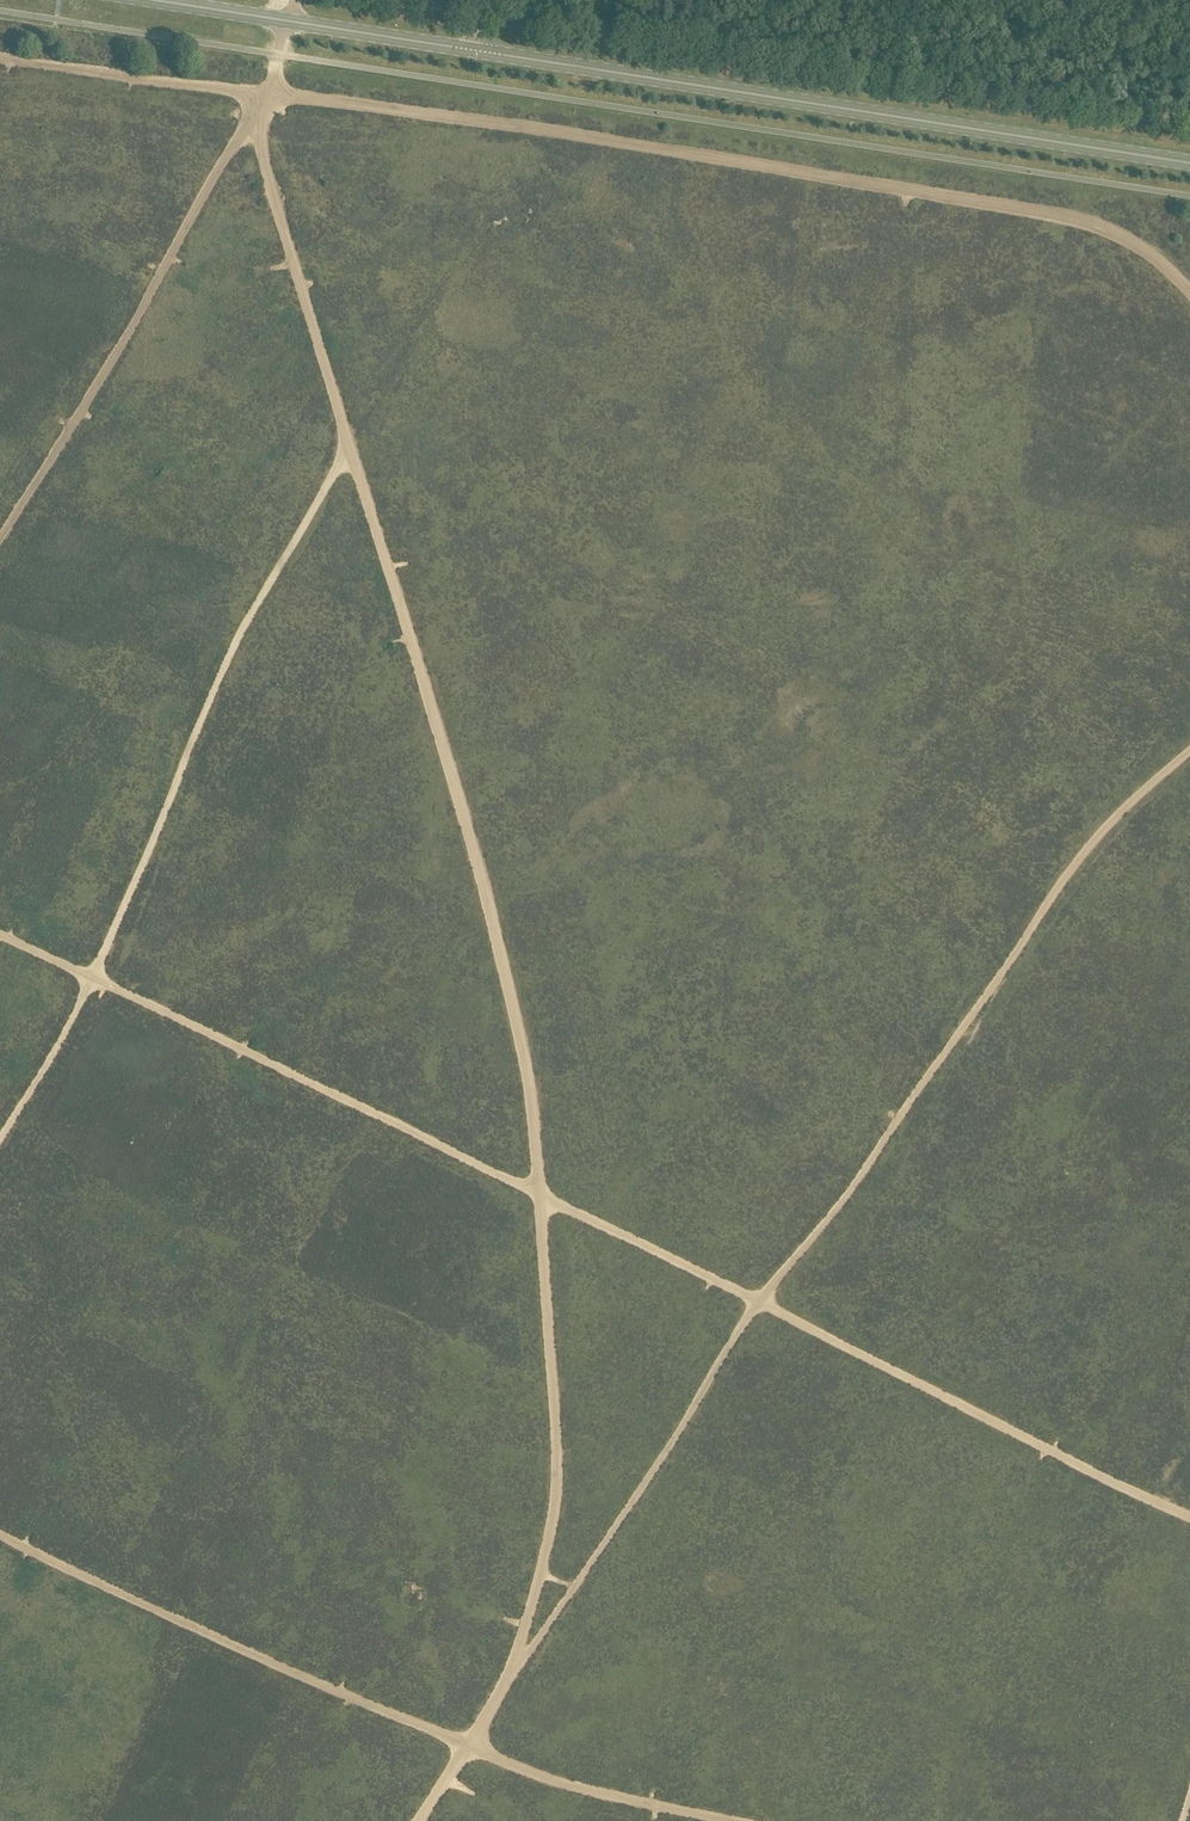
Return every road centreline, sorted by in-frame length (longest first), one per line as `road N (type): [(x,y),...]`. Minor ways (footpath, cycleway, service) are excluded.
road 1 (track): [(257,114),(275,202),(483,875),(525,1055),(557,1479),(544,1566),(501,1692)]
road 2 (track): [(0,934),(1189,1516)]
road 3 (track): [(501,1692),(762,1298),(861,1179),(1069,872),(1189,752)]
road 4 (track): [(1189,293),(1129,241),(1076,220),(525,127),(266,94)]
road 5 (track): [(0,1535),(516,1769),(731,1820)]
road 6 (track): [(0,1139),(93,978),(235,644),(349,448)]
road 7 (primary): [(1189,163),(473,50)]
road 8 (track): [(0,538),(257,114)]
road 9 (primary): [(473,50),(158,0)]
road 10 (track): [(266,94),(0,58)]
road 11 (track): [(417,1820),(501,1692)]

